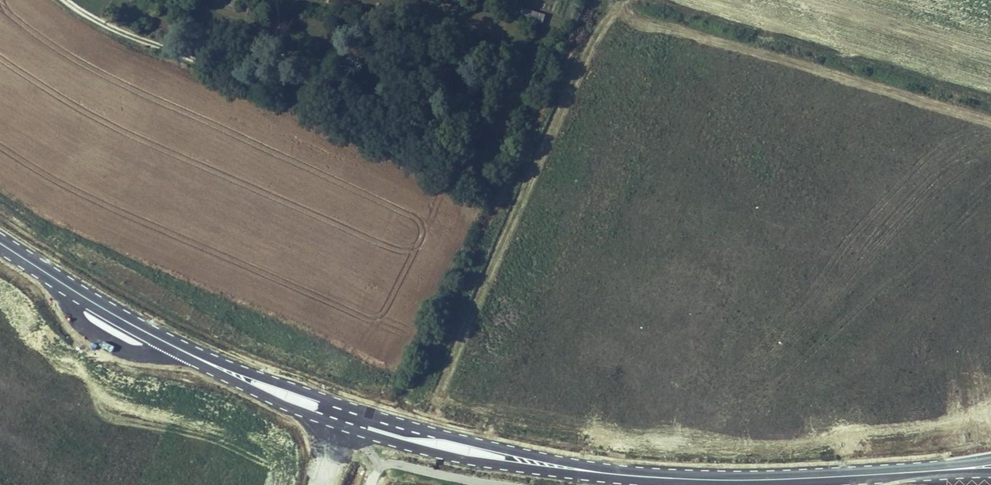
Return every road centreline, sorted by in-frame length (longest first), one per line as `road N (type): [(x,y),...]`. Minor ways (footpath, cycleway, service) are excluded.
road 1 (primary): [(571,467),(776,479),(977,469)]
road 2 (unclassified): [(852,0),(797,122),(793,154),(802,184),(897,237),(990,243)]
road 3 (track): [(643,0),(990,100)]
road 4 (primary): [(344,428),(436,454),(571,467)]
road 5 (primary): [(0,243),(185,353)]
road 6 (primary): [(185,353),(344,428)]
road 7 (primary): [(571,467),(417,427)]
road 8 (primary): [(329,400),(185,353)]

